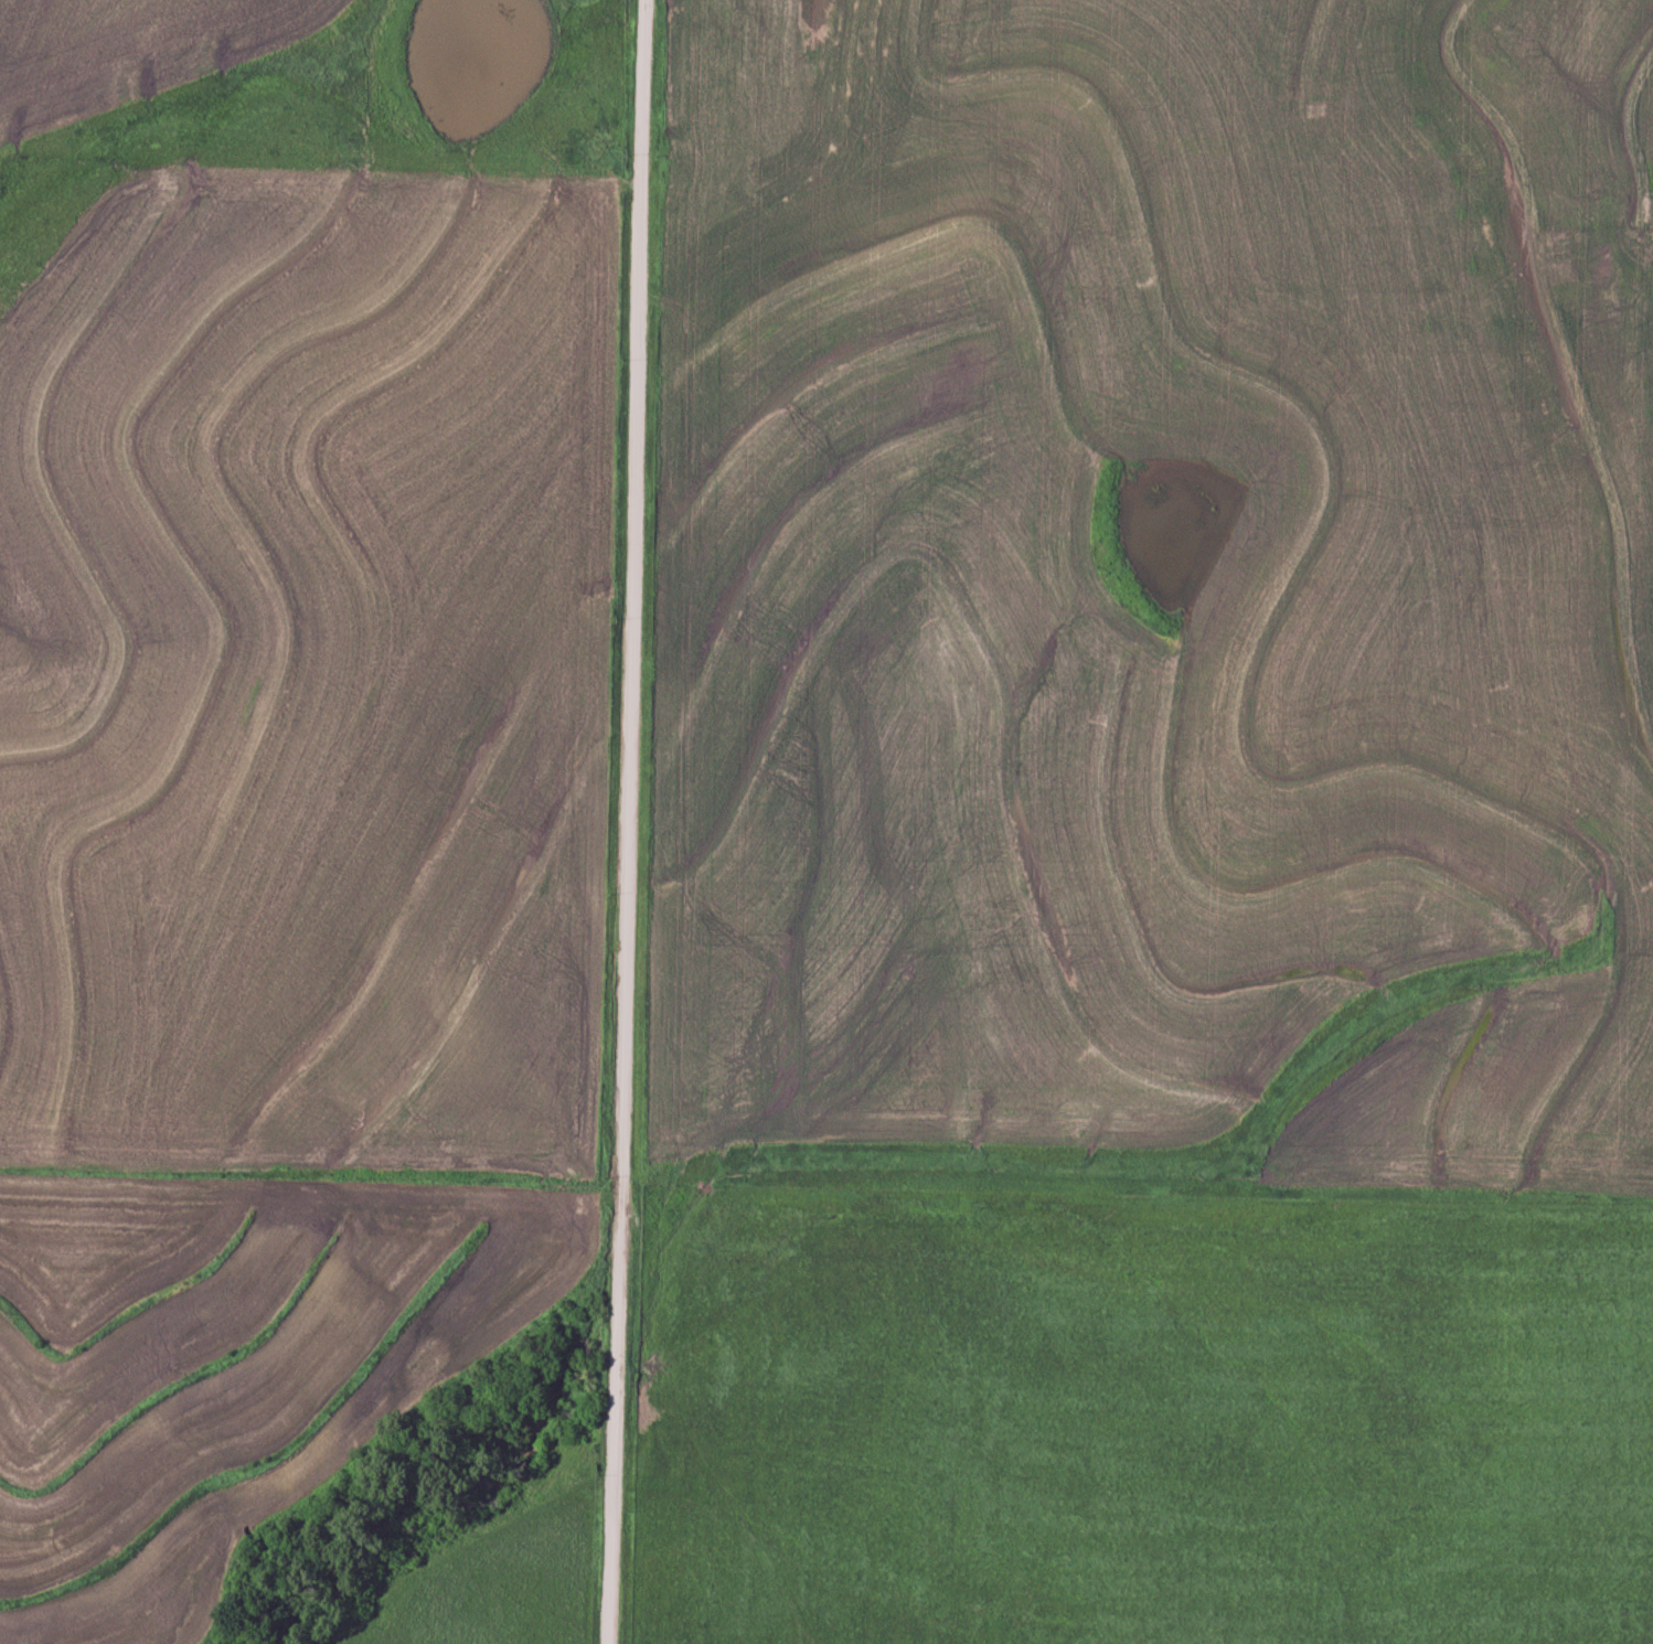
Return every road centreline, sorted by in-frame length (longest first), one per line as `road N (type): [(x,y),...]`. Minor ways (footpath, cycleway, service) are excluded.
road 1 (residential): [(607,1643),(647,0)]

